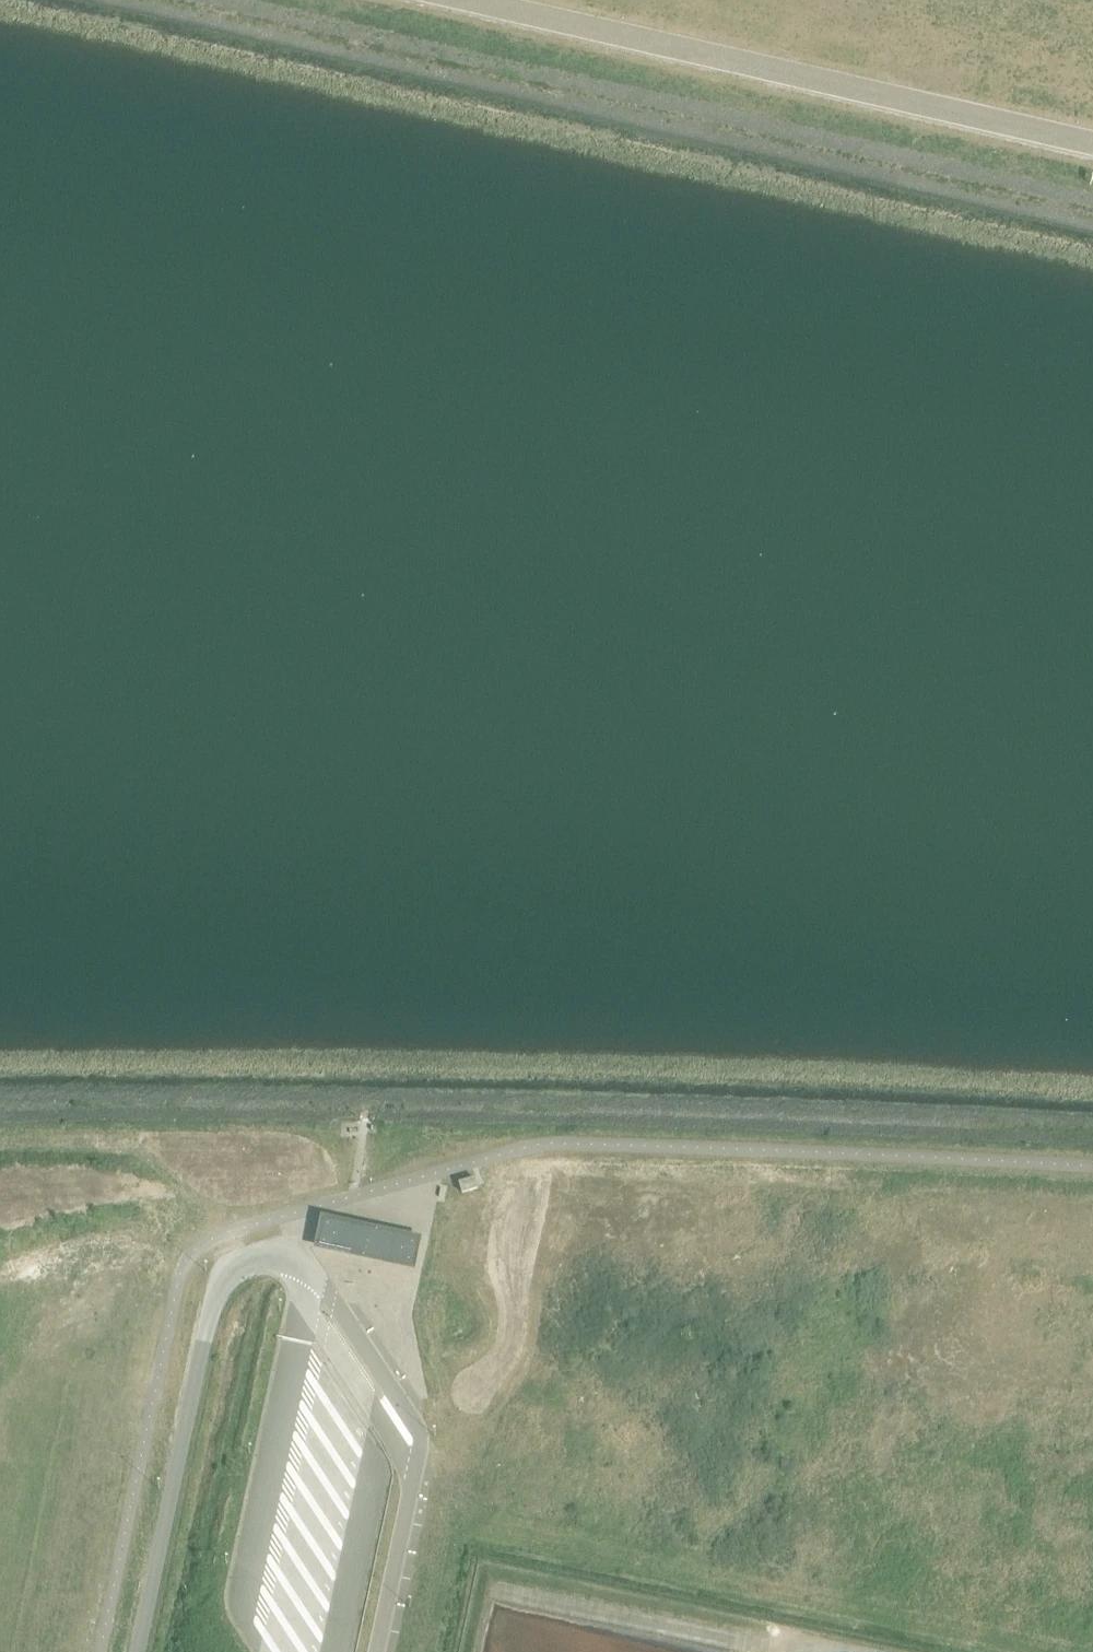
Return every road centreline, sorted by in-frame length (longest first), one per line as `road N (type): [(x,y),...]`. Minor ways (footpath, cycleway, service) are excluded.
road 1 (unclassified): [(378,1651),(418,1439),(316,1282),(269,1261),(239,1267),(218,1286),(140,1651)]
road 2 (unclassified): [(1092,143),(475,0)]

